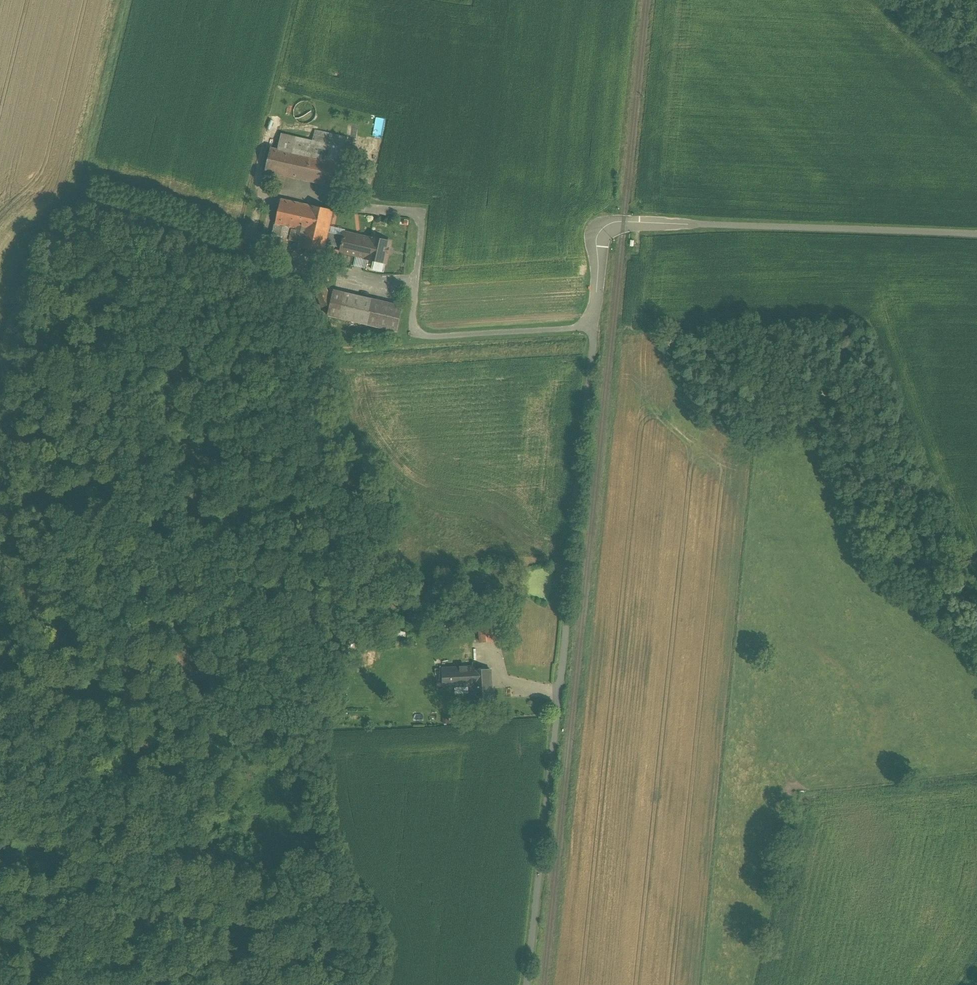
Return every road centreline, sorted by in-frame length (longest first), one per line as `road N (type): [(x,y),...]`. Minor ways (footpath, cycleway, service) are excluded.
road 1 (unclassified): [(525,984),(601,232),(623,224),(976,235)]

